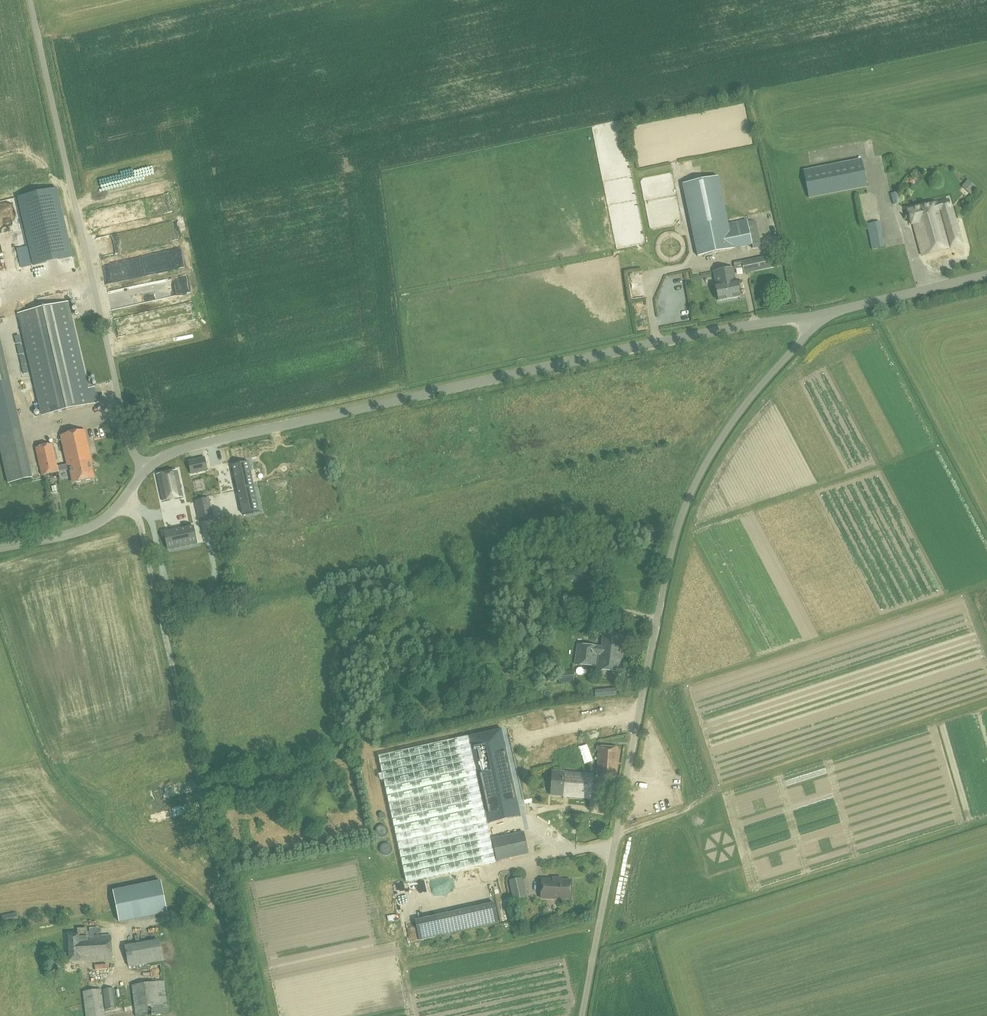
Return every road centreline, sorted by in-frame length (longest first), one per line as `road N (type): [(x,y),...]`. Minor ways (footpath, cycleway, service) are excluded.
road 1 (unclassified): [(580,1015),(679,521),(718,441),(815,315)]
road 2 (unclassified): [(148,466),(197,444),(815,315)]
road 3 (unclassified): [(33,0),(125,433),(148,466)]
road 4 (unclassified): [(0,549),(90,527),(148,466)]
road 5 (unclassified): [(815,315),(986,275)]

